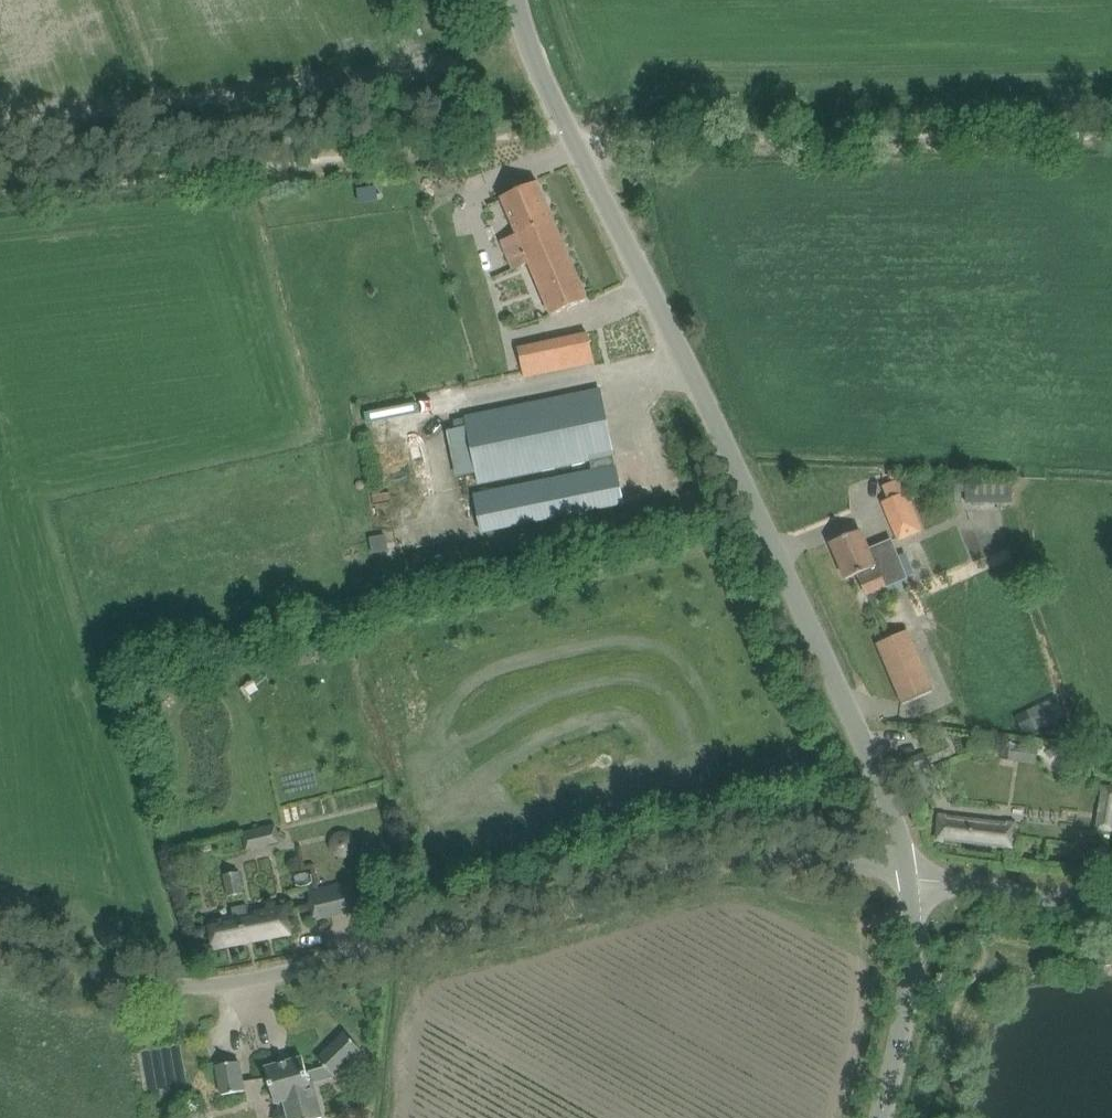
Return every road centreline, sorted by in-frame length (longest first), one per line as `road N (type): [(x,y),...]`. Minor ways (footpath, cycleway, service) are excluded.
road 1 (unclassified): [(916,881),(533,61),(518,0)]
road 2 (unclassified): [(916,881),(829,865),(716,861),(210,986),(0,958)]
road 3 (unclassified): [(880,1117),(911,993),(916,881)]
road 4 (unclassified): [(916,881),(1111,908)]

